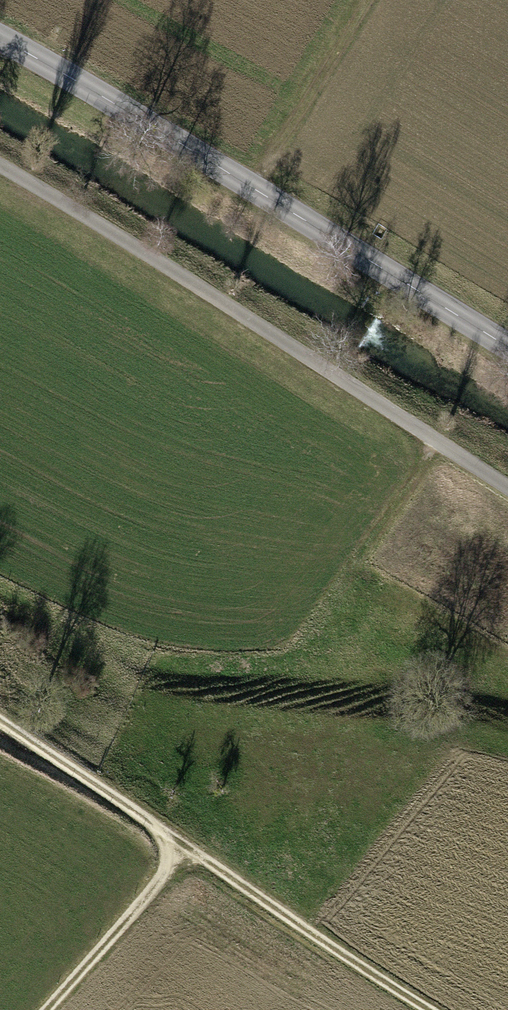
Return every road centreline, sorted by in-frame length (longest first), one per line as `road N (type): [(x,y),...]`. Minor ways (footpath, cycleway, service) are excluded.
road 1 (track): [(0,167),(507,486)]
road 2 (tertiary): [(507,343),(0,38)]
road 3 (track): [(0,717),(453,1009)]
road 4 (track): [(35,1009),(180,840)]
road 5 (track): [(252,187),(367,0)]

